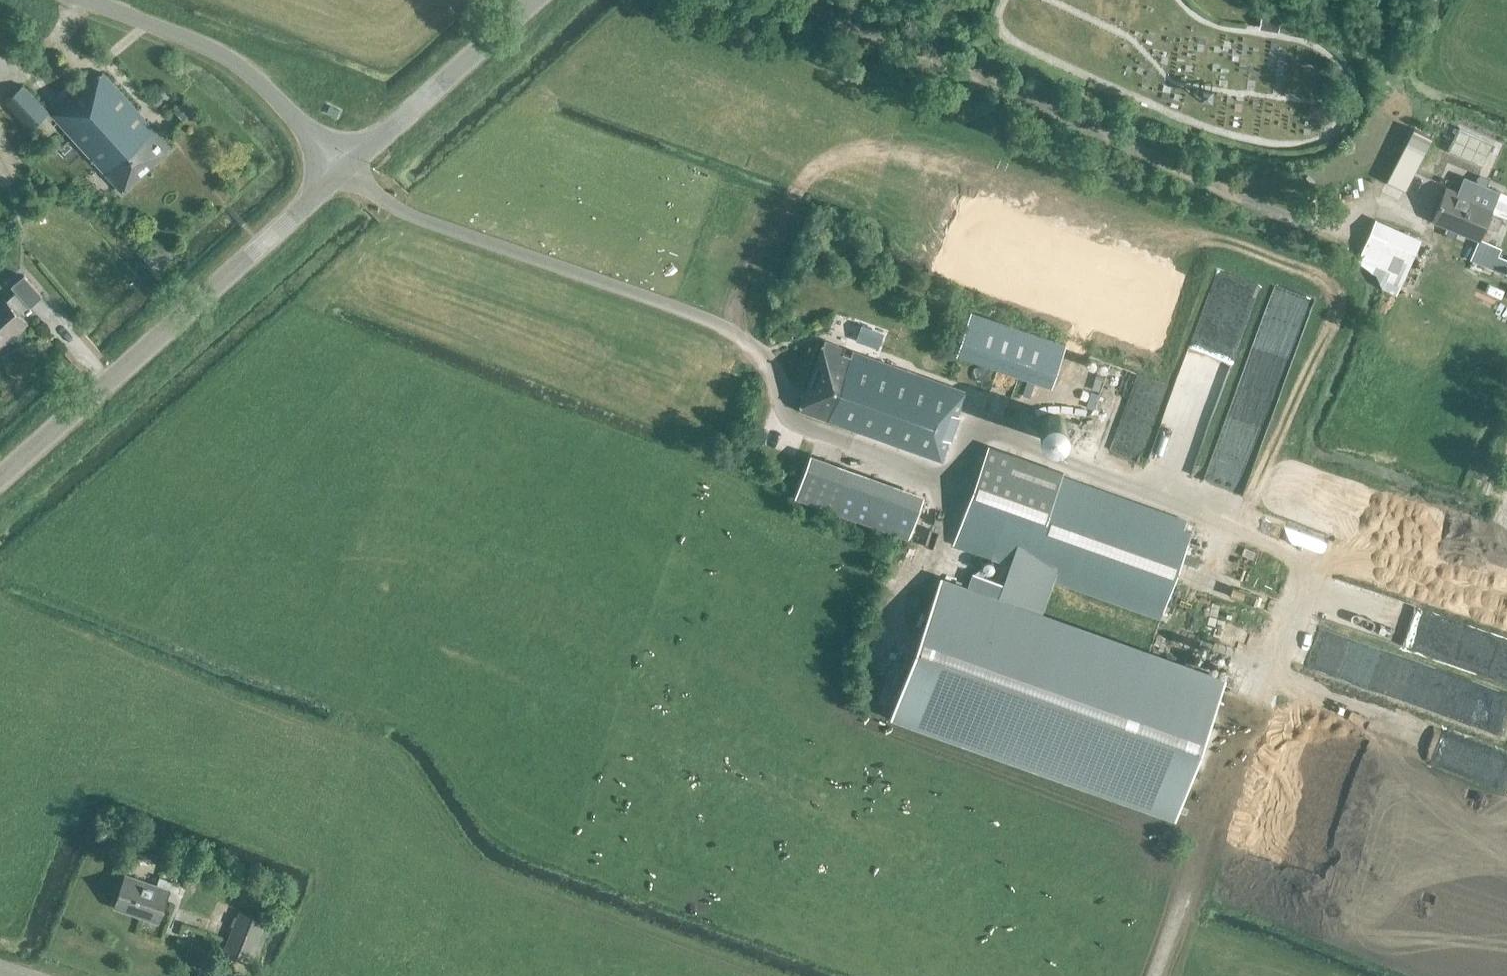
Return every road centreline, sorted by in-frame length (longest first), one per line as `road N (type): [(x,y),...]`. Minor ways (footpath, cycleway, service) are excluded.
road 1 (tertiary): [(0,477),(338,173)]
road 2 (unclassified): [(87,0),(179,35),(271,96),(338,173)]
road 3 (tertiary): [(338,173),(532,0)]

